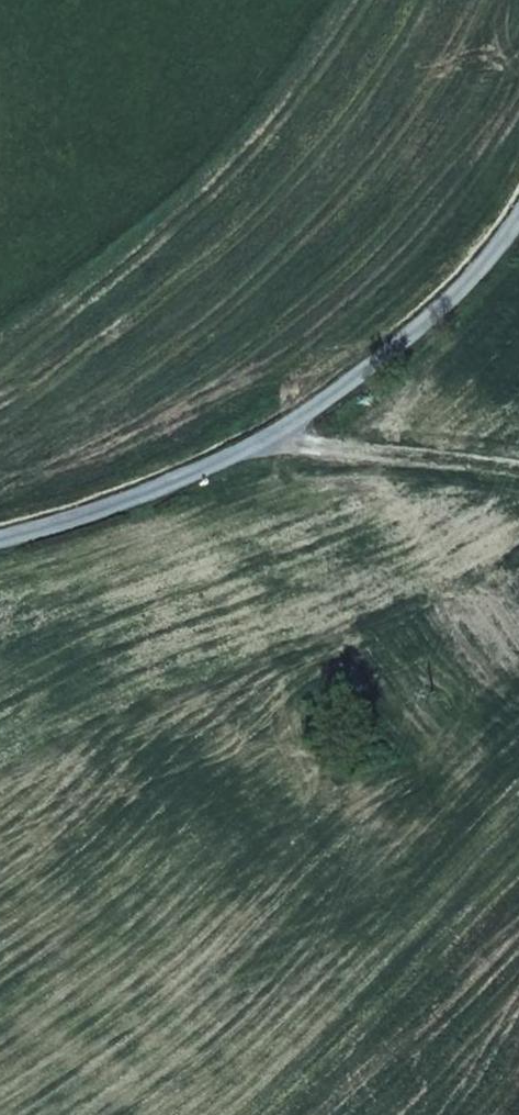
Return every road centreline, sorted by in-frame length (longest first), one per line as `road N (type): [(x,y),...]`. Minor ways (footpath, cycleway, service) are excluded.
road 1 (unclassified): [(0,534),(124,503),(350,391),(506,232),(518,207)]

